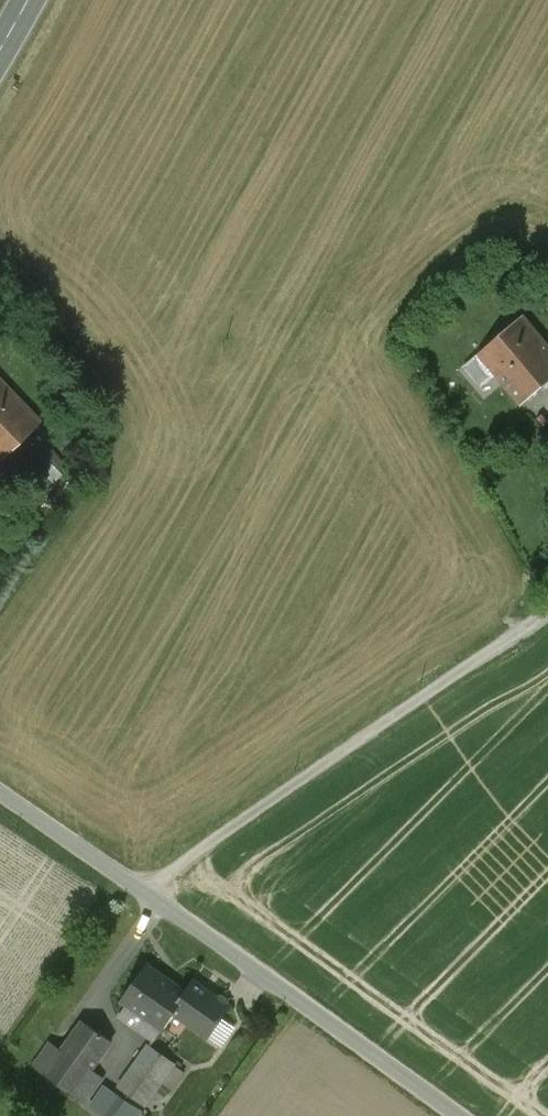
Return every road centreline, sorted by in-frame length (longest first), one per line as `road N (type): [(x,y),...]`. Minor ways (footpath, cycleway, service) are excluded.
road 1 (unclassified): [(0,796),(457,1115)]

